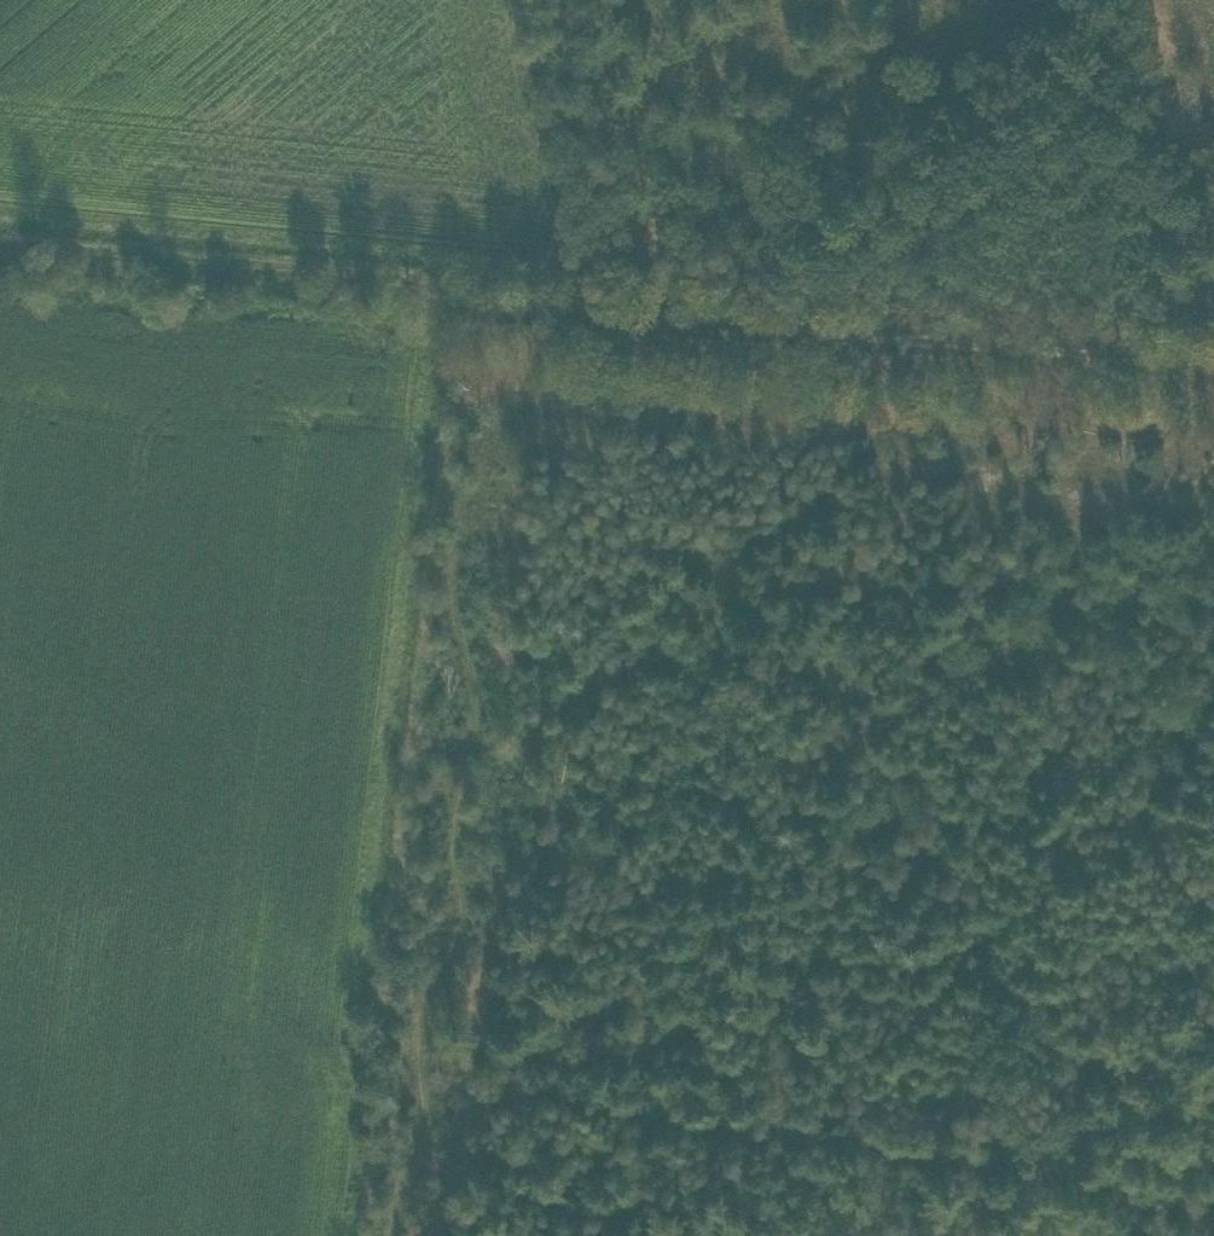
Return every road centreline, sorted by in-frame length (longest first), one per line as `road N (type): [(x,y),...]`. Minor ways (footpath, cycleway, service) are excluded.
road 1 (track): [(458,301),(1213,366)]
road 2 (track): [(0,250),(458,301)]
road 3 (track): [(1056,0),(943,69),(882,68),(838,25)]

